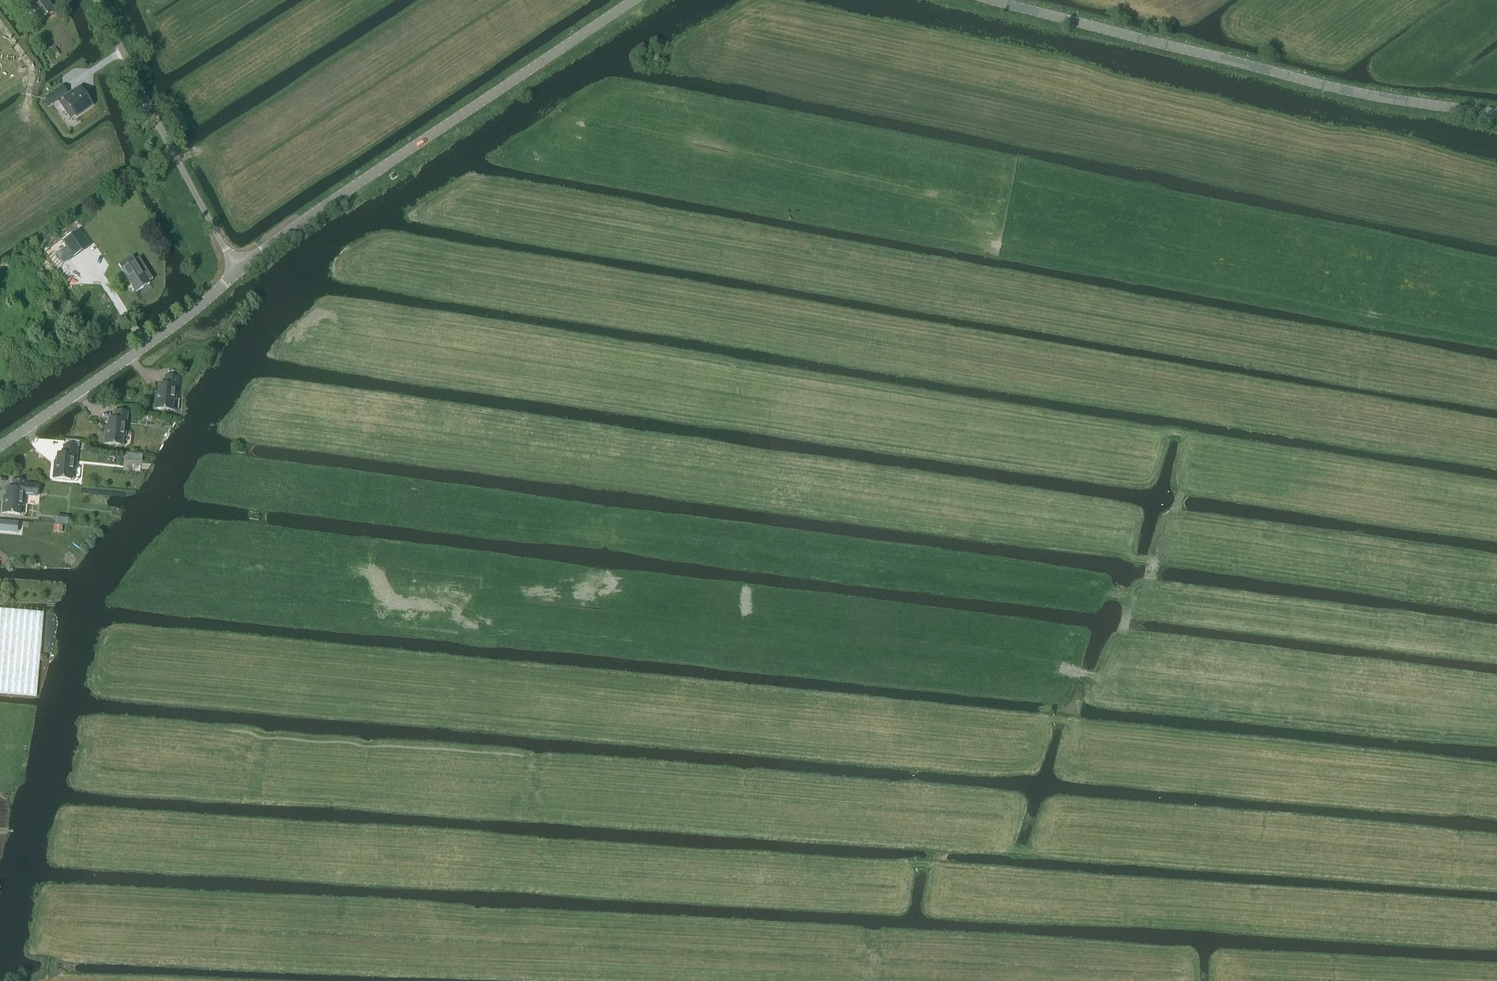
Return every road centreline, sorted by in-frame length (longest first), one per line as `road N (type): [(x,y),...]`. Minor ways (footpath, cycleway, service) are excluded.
road 1 (tertiary): [(1000,0),(1366,95),(1496,116)]
road 2 (tertiary): [(239,271),(632,0)]
road 3 (unclassified): [(239,271),(94,0)]
road 4 (tertiary): [(0,446),(175,327),(239,271)]

